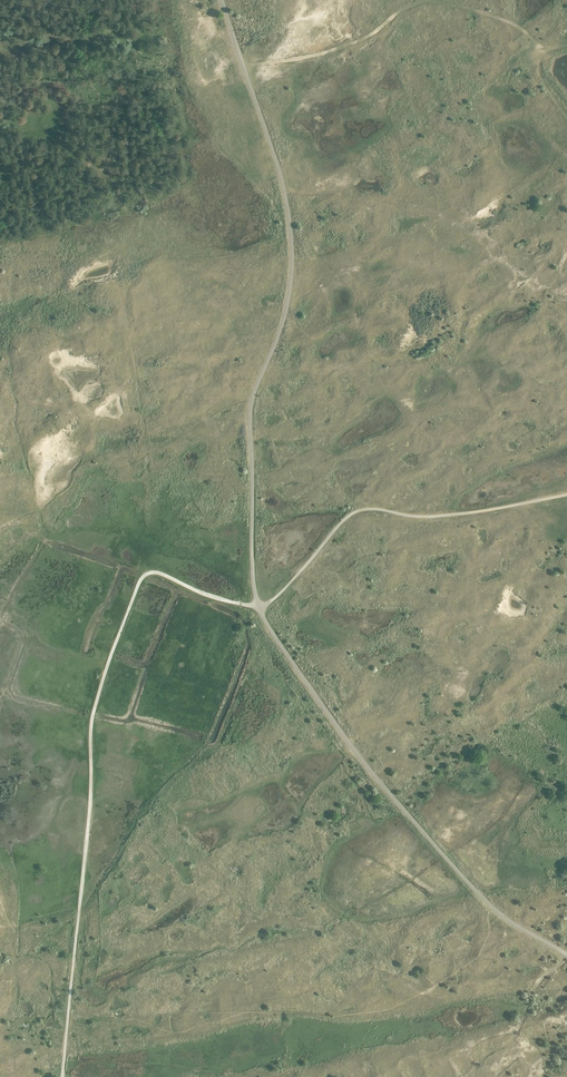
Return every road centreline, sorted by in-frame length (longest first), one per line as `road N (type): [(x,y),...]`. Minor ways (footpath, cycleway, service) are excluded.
road 1 (track): [(258,606),(250,416),(286,310),(292,245),(282,182),(222,0)]
road 2 (track): [(63,1076),(91,724),(147,574)]
road 3 (track): [(566,955),(508,920),(453,866),(349,743),(258,606)]
road 4 (track): [(258,606),(275,599),(363,509),(426,517),(566,494)]

